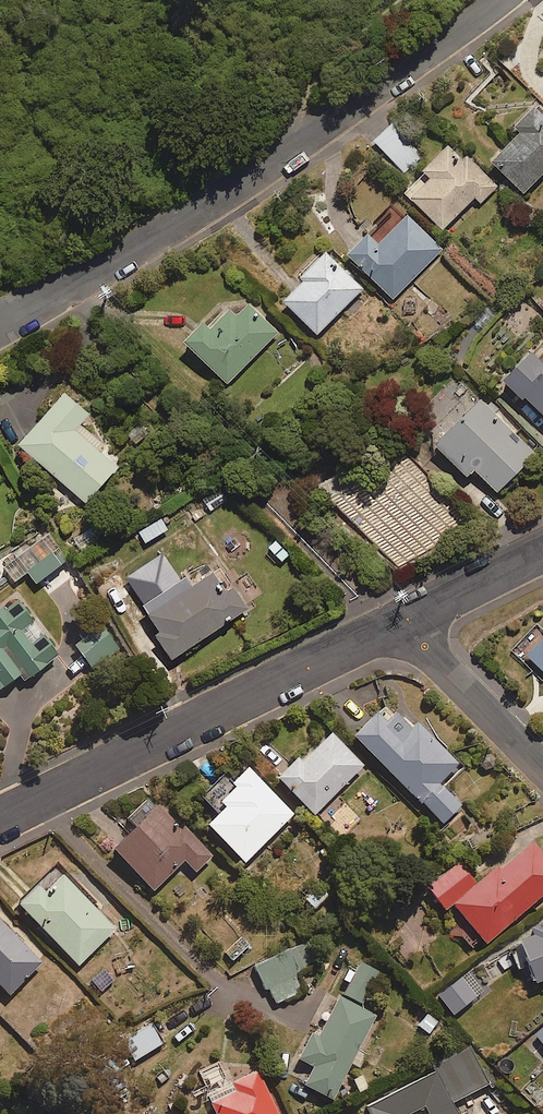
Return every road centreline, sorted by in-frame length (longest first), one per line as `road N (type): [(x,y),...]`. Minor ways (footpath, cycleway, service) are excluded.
road 1 (unclassified): [(0,325),(359,102),(498,0)]
road 2 (residential): [(0,816),(399,623)]
road 3 (residential): [(542,770),(399,623)]
road 4 (residential): [(399,623),(542,547)]

